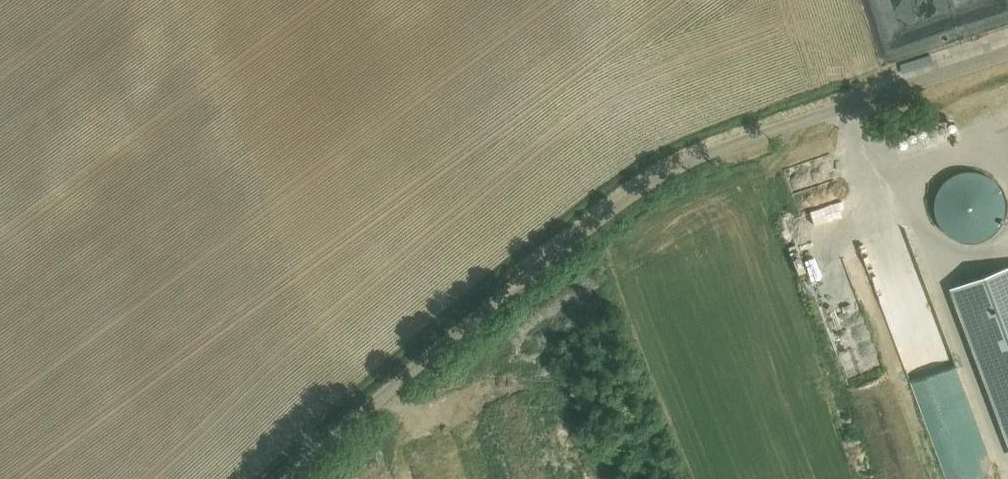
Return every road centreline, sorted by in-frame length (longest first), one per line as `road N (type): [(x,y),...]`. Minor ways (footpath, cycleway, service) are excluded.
road 1 (unclassified): [(289,478),(521,283),(670,172),(1007,52)]

